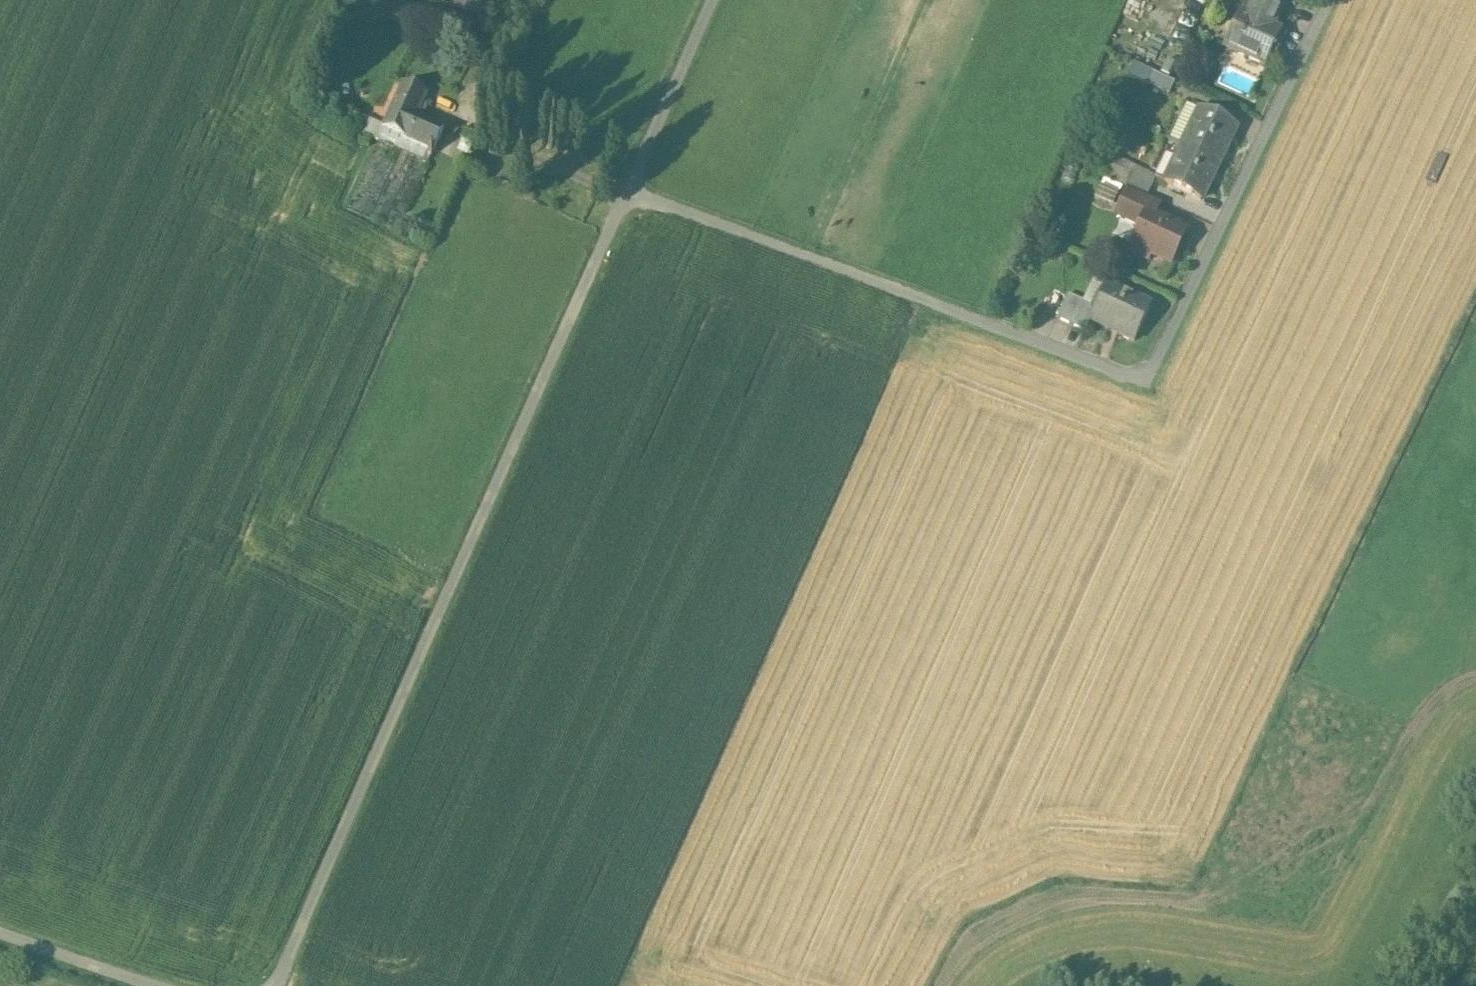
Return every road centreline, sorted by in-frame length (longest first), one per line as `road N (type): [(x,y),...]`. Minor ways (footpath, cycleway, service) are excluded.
road 1 (residential): [(635,188),(1148,381),(1330,0)]
road 2 (residential): [(280,985),(635,188)]
road 3 (track): [(1475,674),(1434,701),(1359,838)]
road 4 (residential): [(635,188),(716,0)]
road 5 (residential): [(0,929),(162,985)]

